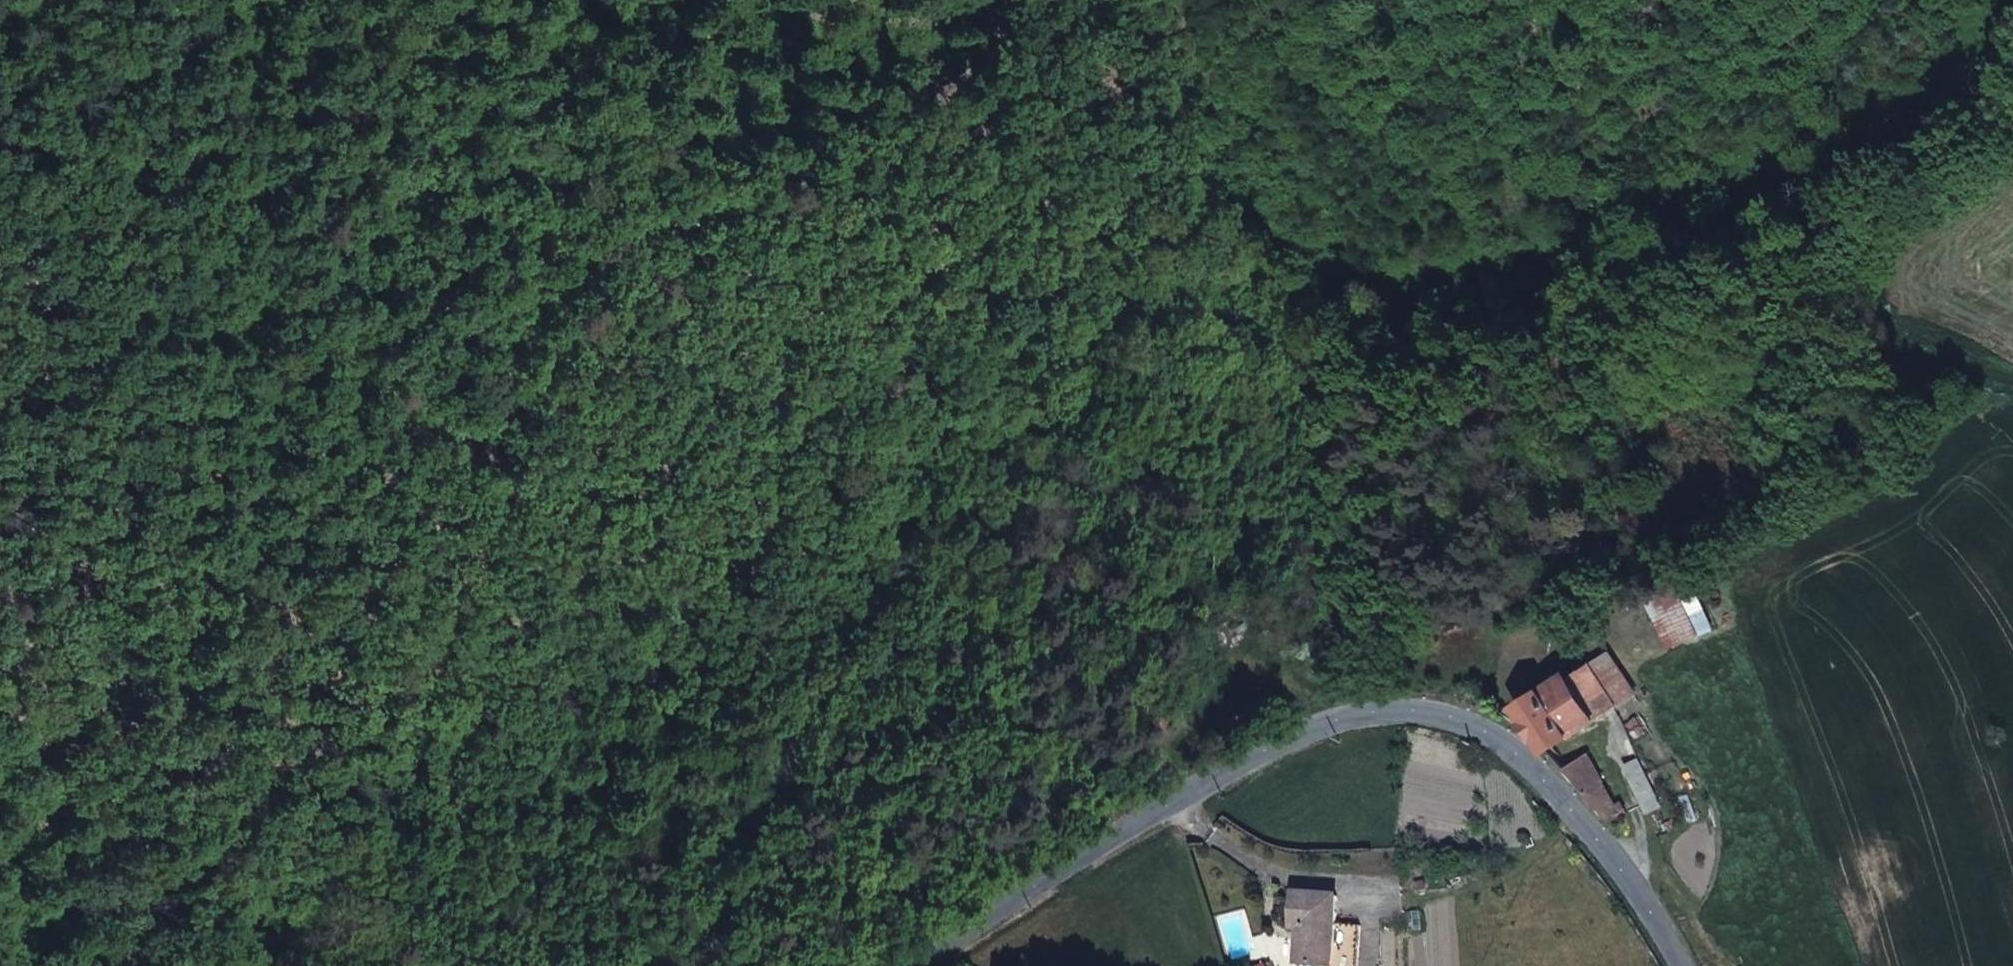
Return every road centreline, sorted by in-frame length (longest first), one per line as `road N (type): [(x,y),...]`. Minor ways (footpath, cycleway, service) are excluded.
road 1 (secondary): [(1674,965),(1639,897),(1566,802),(1497,734),(1442,708),(1341,716),(1264,746),(914,965)]

